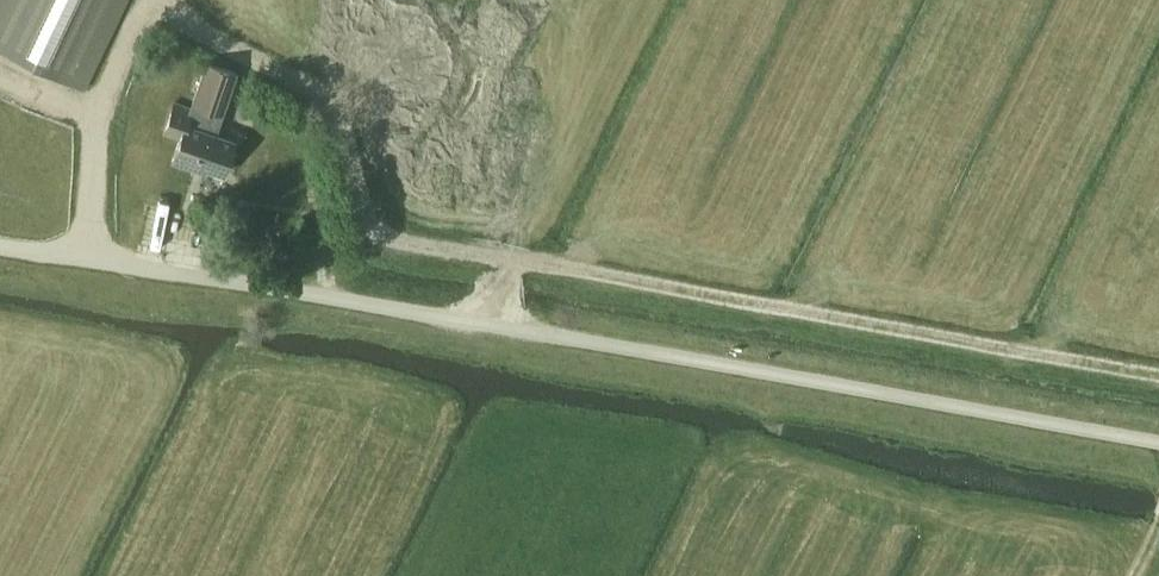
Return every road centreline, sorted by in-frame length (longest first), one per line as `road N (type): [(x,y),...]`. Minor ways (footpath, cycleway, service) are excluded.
road 1 (unclassified): [(1158,443),(0,246)]
road 2 (track): [(1158,380),(366,234),(332,95),(155,0)]

